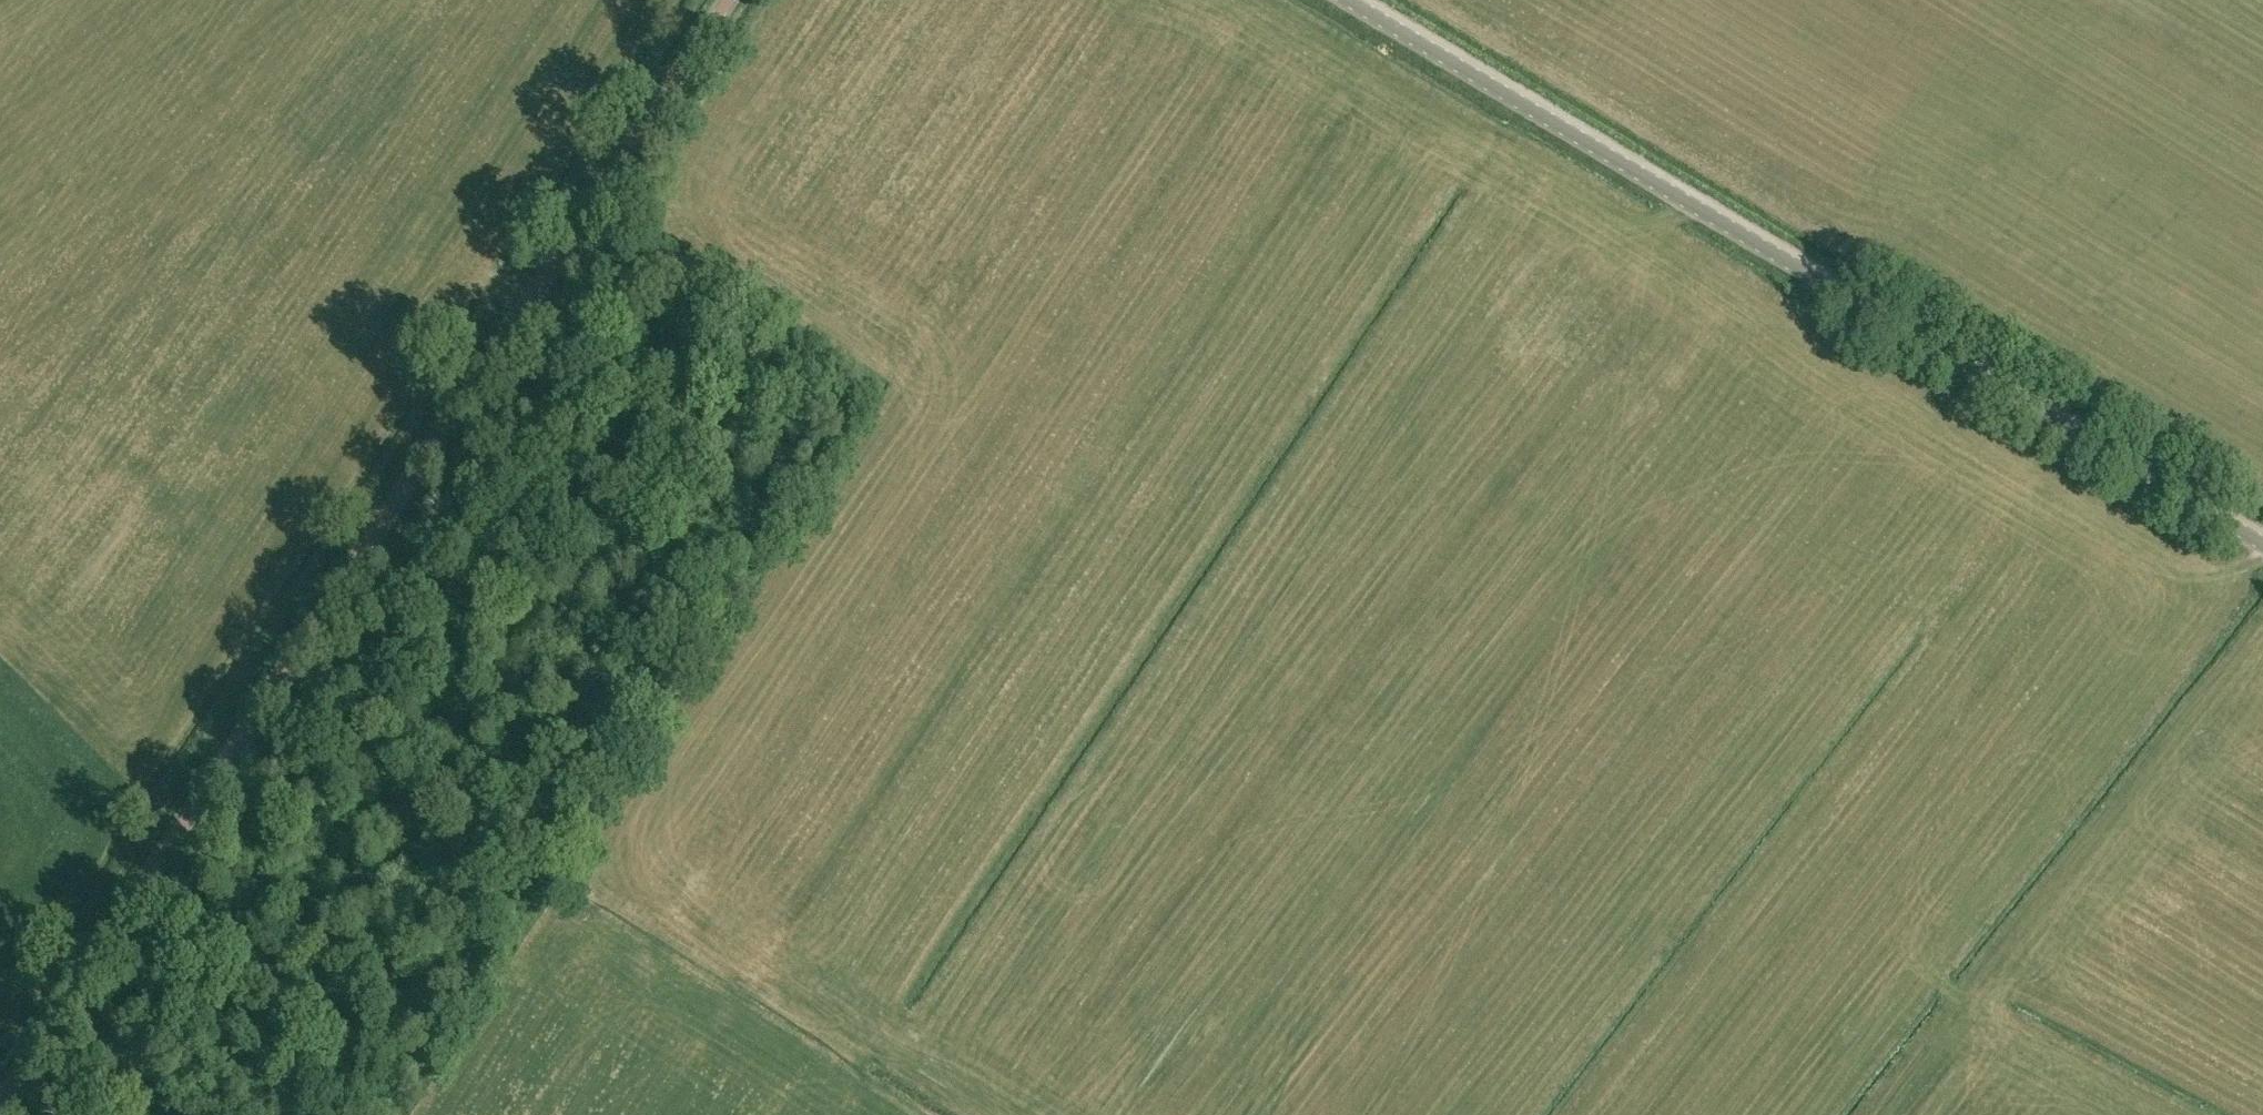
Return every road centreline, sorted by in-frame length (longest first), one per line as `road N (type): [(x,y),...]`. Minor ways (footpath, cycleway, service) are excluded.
road 1 (unclassified): [(0,1096),(731,0)]
road 2 (unclassified): [(2262,545),(1347,0)]

